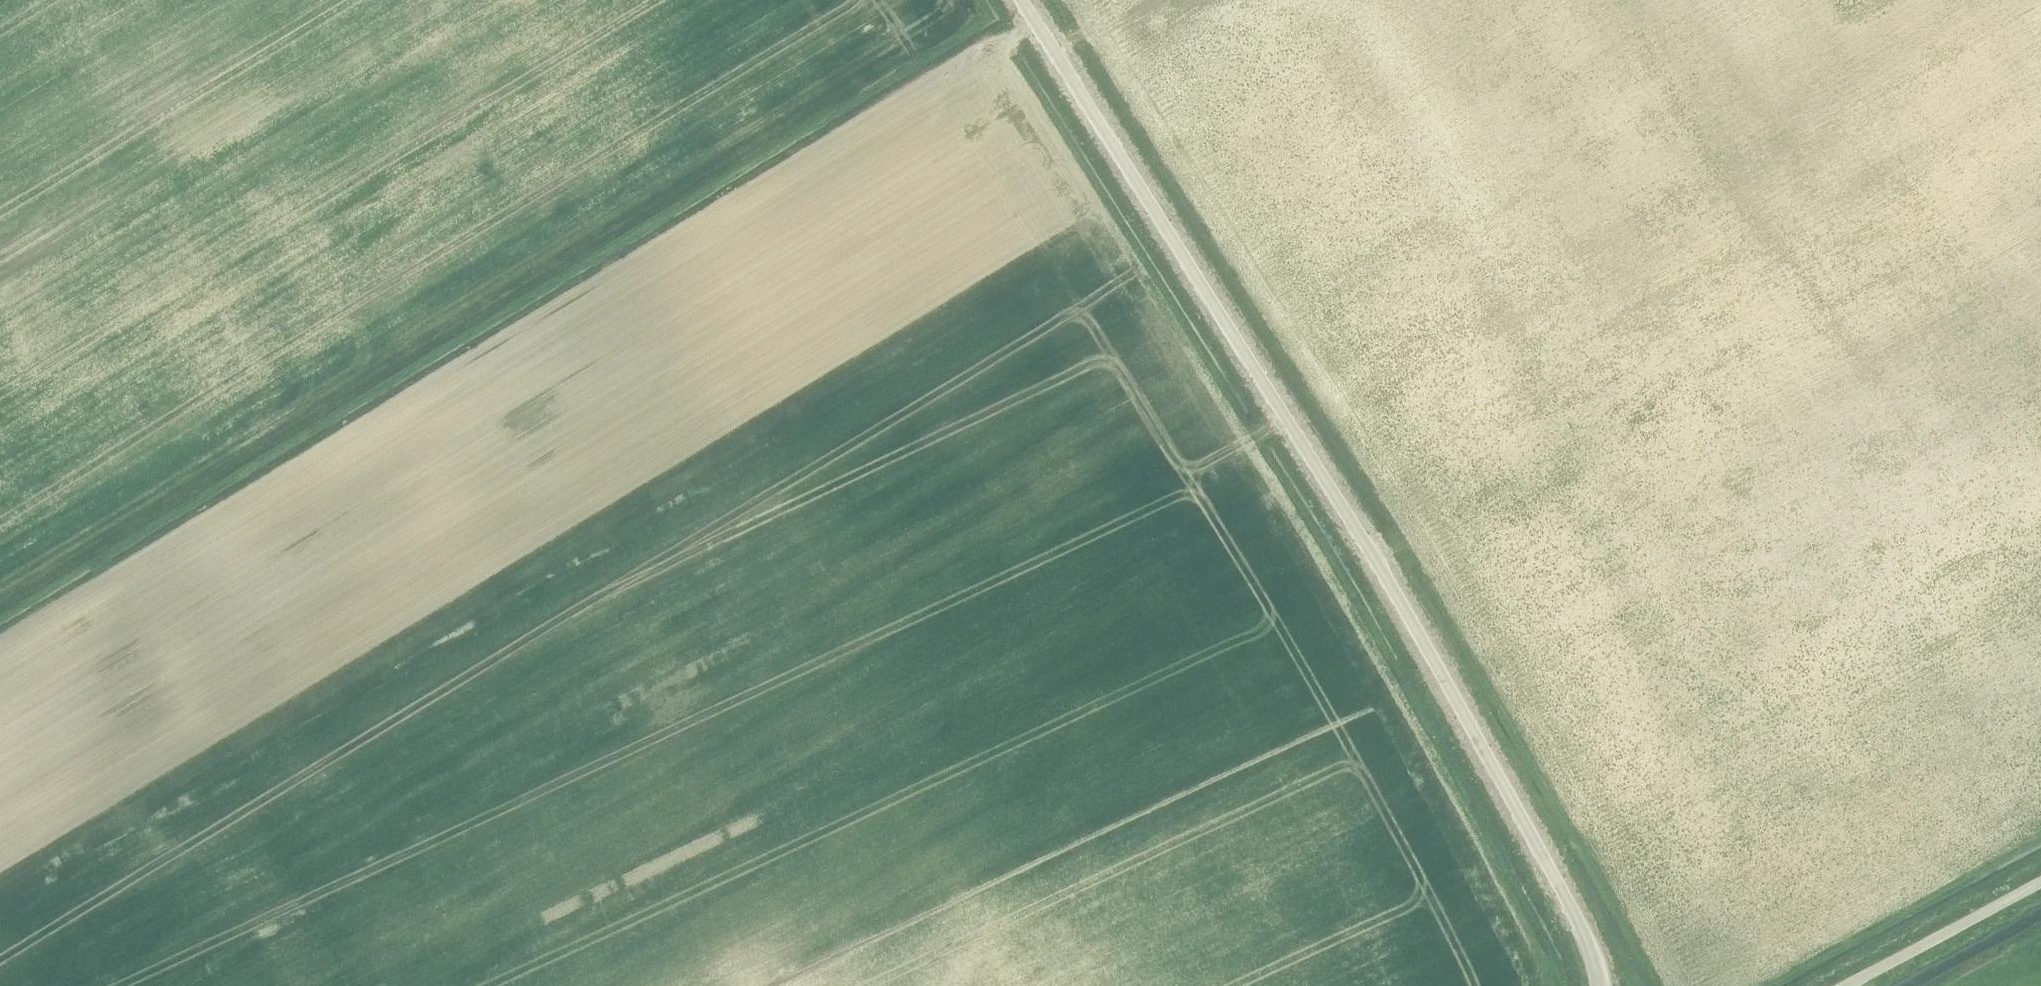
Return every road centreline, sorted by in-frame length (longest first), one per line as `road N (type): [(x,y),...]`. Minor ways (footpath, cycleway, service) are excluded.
road 1 (unclassified): [(1603,985),(1480,734),(1036,0)]
road 2 (unclassified): [(1872,985),(2040,892)]

